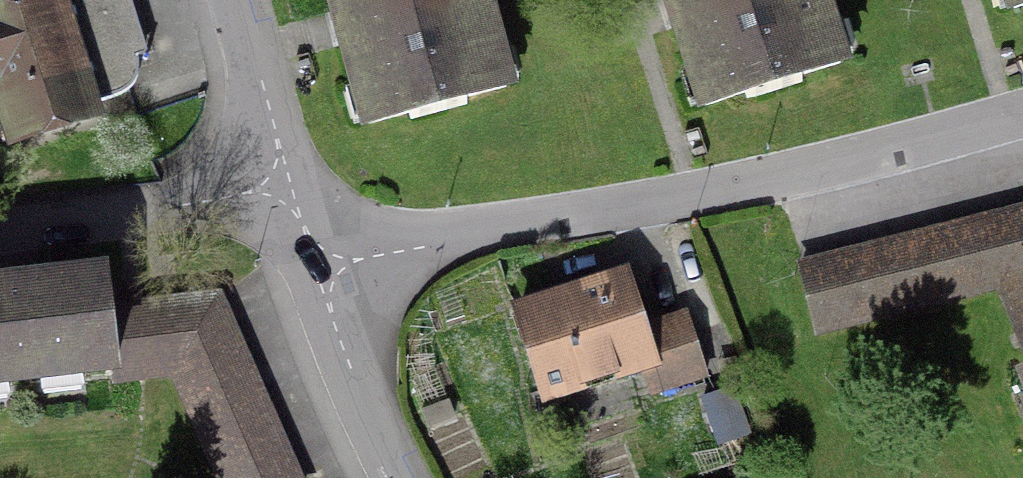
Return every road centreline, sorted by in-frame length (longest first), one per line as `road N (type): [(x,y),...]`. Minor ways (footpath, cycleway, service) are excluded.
road 1 (residential): [(317,275),(852,163),(1022,115)]
road 2 (residential): [(0,229),(285,187)]
road 3 (residential): [(317,275),(399,477)]
road 4 (residential): [(233,0),(285,187)]

